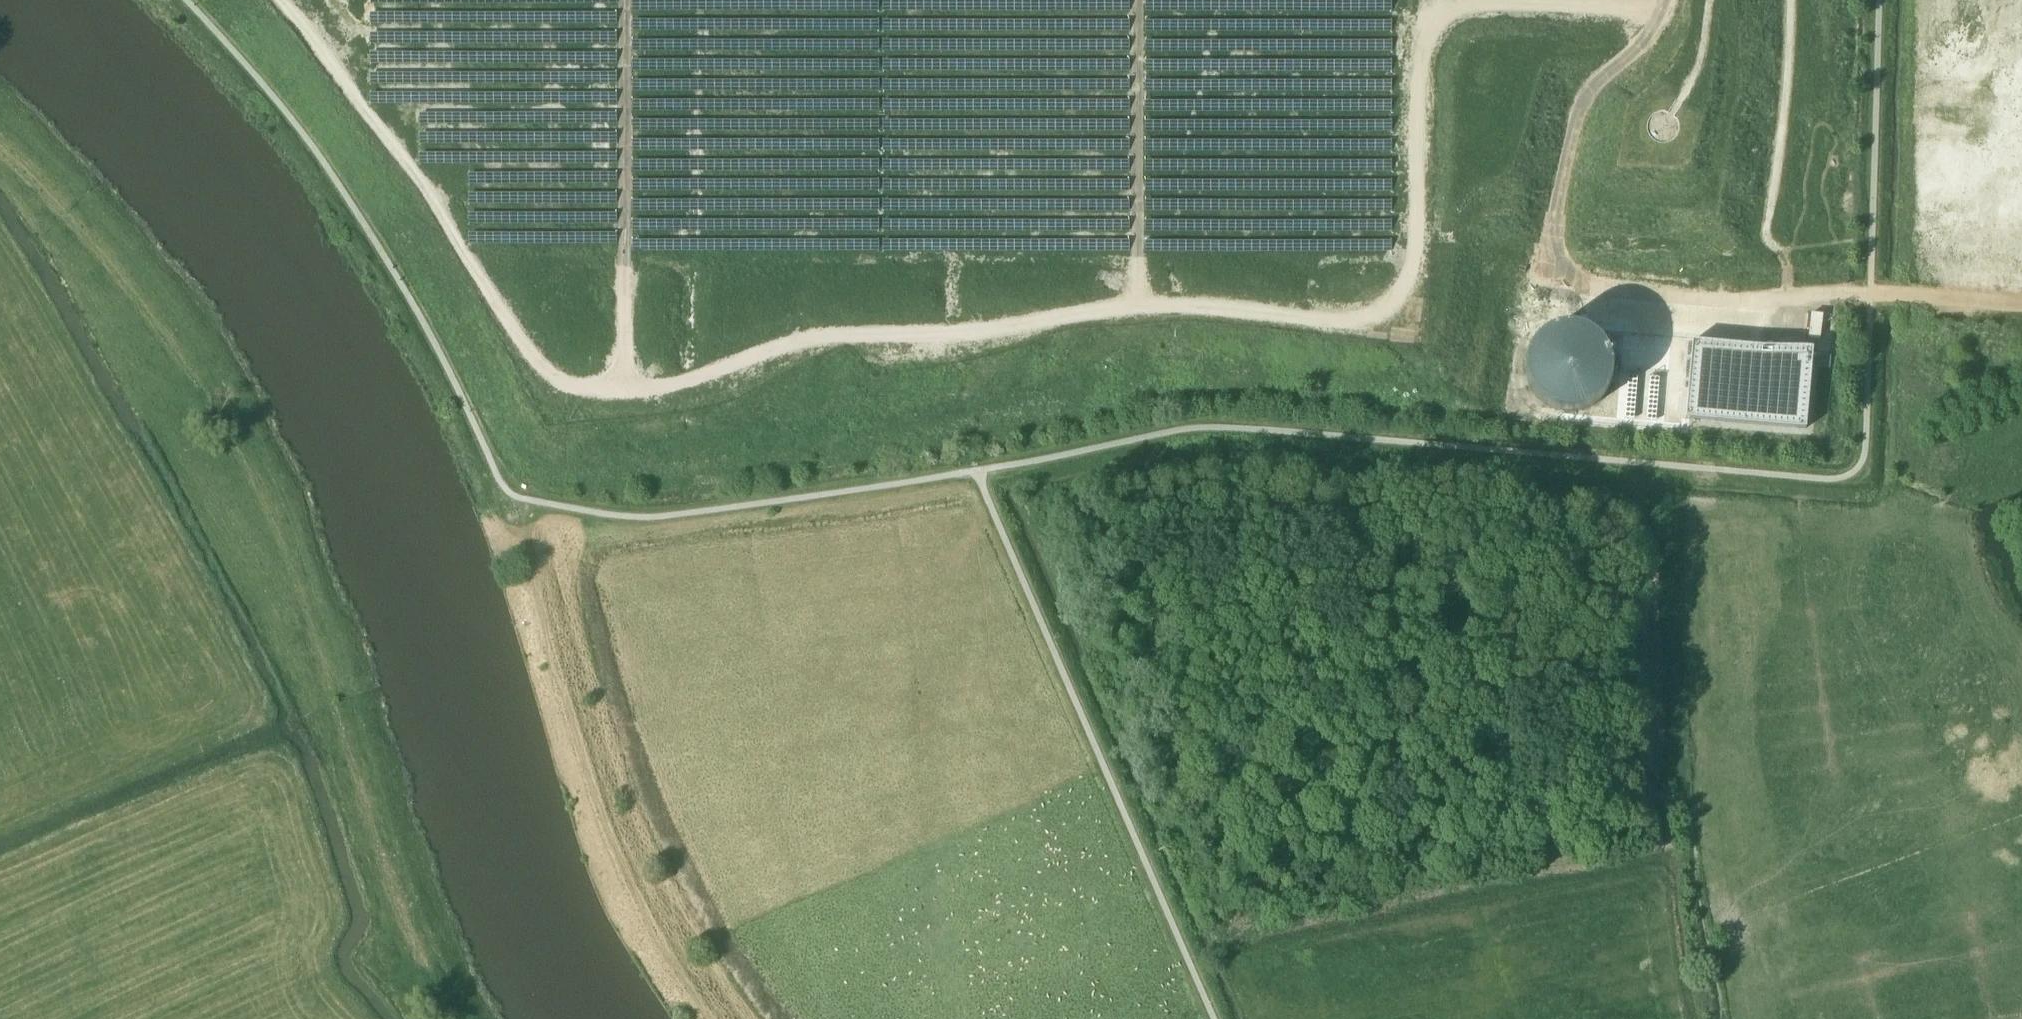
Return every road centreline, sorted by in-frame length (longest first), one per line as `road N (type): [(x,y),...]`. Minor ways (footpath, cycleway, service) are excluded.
road 1 (track): [(2021,304),(1869,297)]

